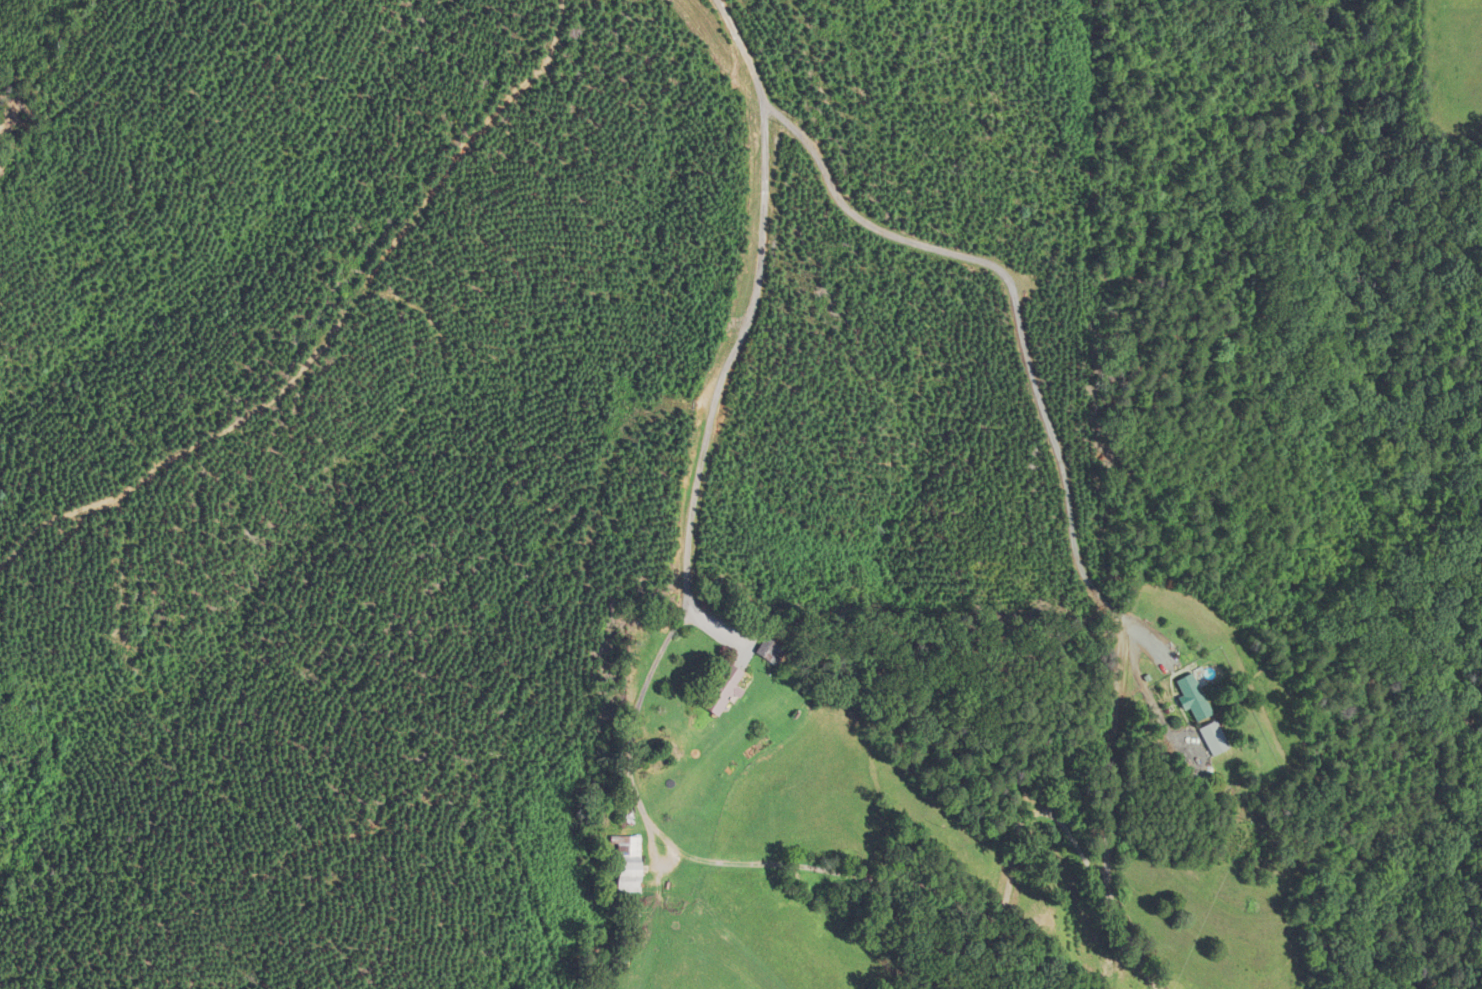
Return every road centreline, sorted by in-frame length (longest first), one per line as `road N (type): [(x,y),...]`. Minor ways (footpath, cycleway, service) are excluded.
road 1 (residential): [(653,831),(633,783),(632,735),(684,609),(713,404),(753,312),(763,253),(768,107),(718,0)]

